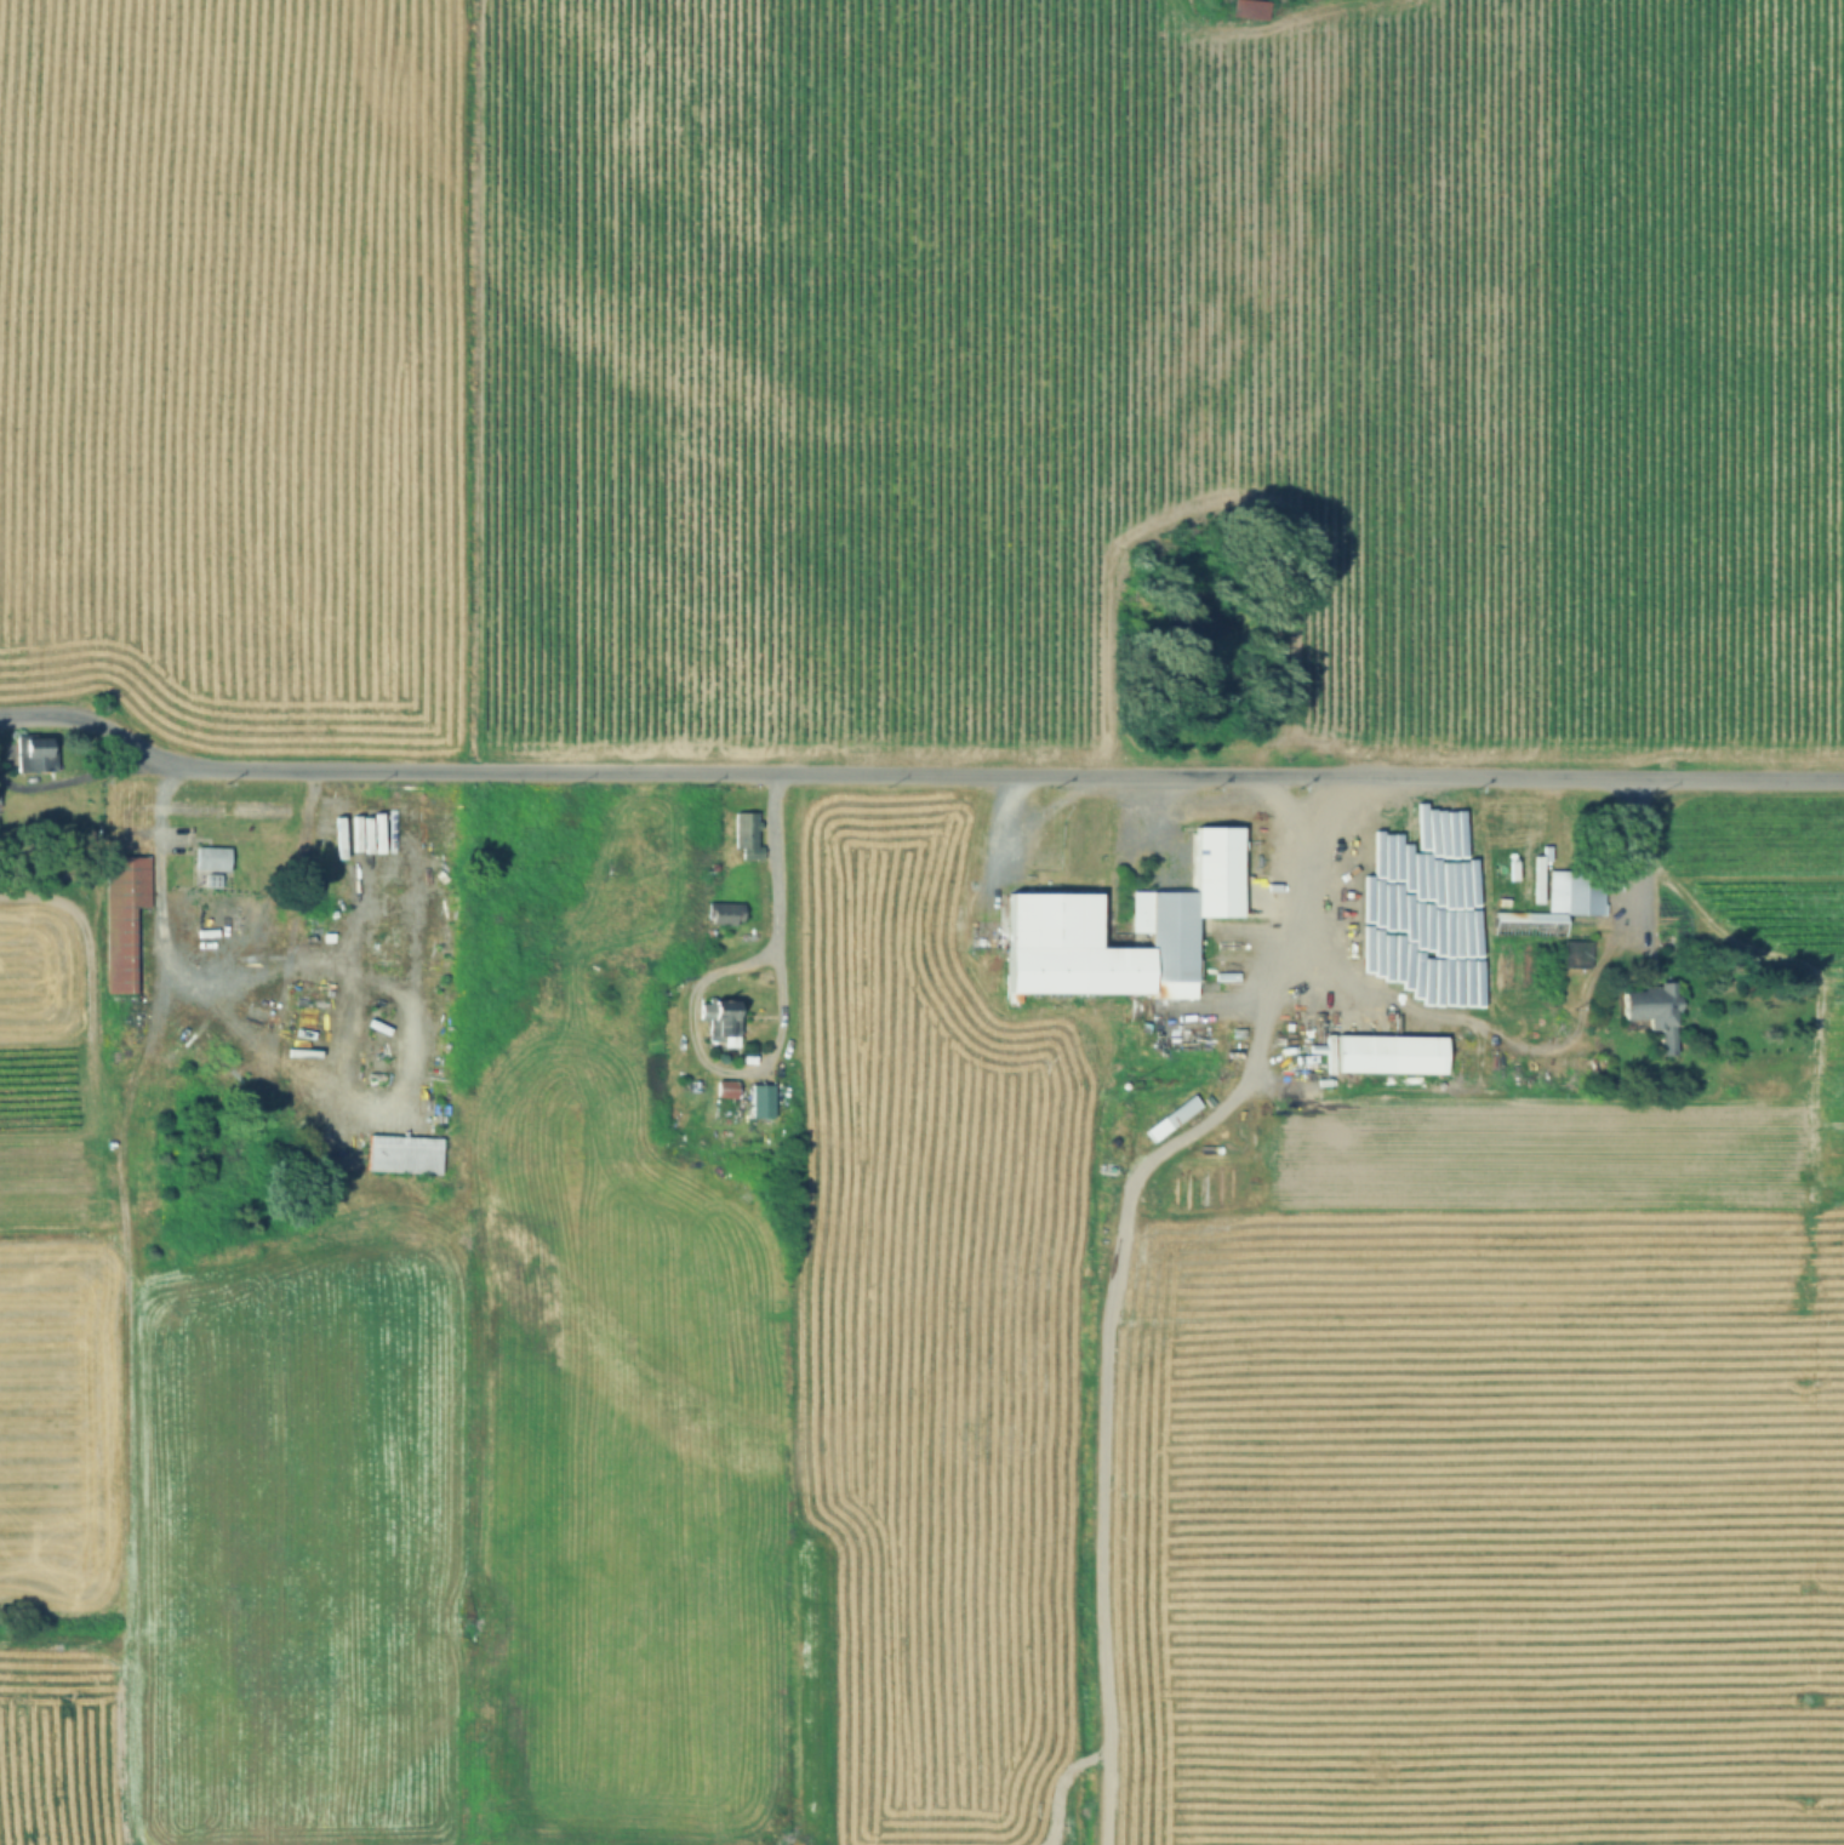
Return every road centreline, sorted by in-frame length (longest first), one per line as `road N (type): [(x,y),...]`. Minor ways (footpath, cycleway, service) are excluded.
road 1 (residential): [(0,720),(95,726),(192,767),(1843,777)]

